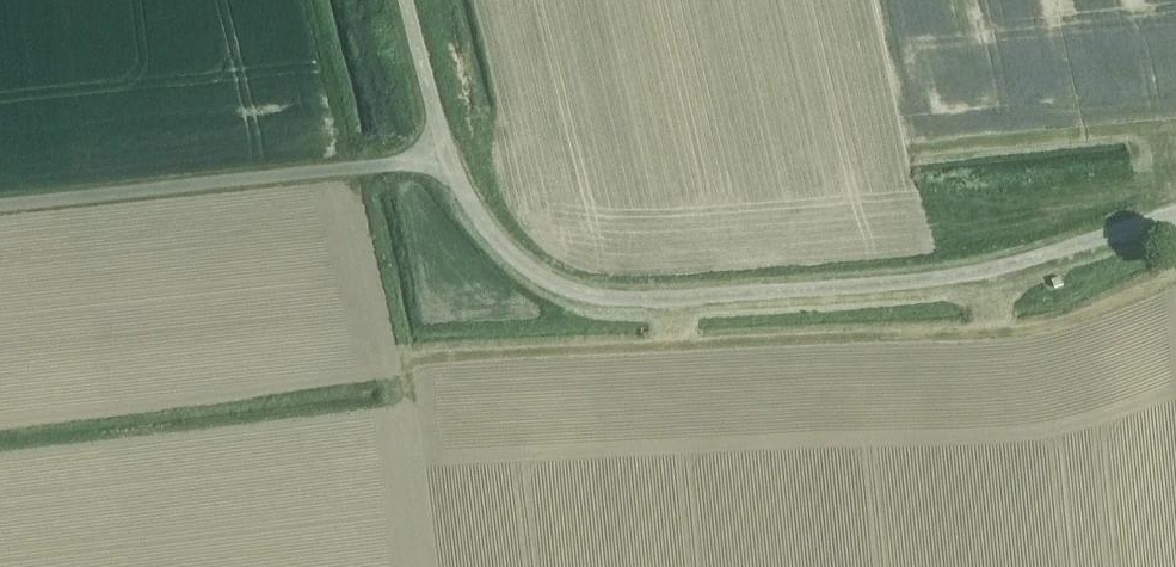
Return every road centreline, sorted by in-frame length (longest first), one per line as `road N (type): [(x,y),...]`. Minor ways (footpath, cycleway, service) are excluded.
road 1 (unclassified): [(1175,214),(994,268),(885,283),(649,300),(566,290),(517,260),(457,189),(441,158),(405,0)]

